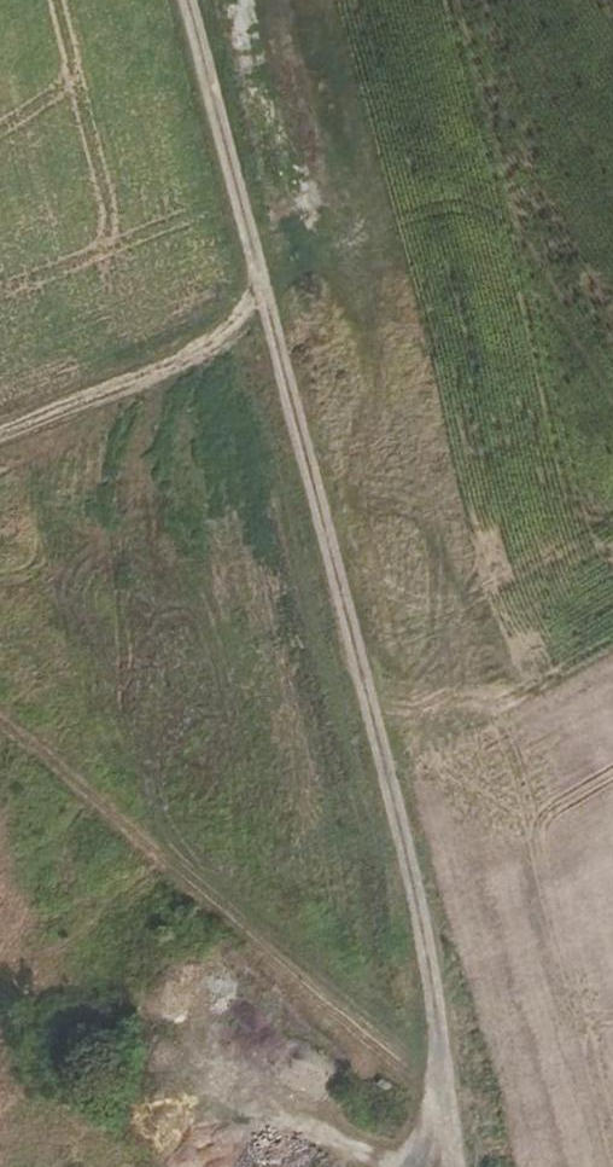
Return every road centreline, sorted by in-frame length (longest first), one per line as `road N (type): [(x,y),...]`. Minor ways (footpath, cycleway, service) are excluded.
road 1 (track): [(186,0),(390,774),(435,1011),(451,1166)]
road 2 (track): [(0,718),(441,1105)]
road 3 (track): [(254,261),(244,293),(208,321),(0,401)]

